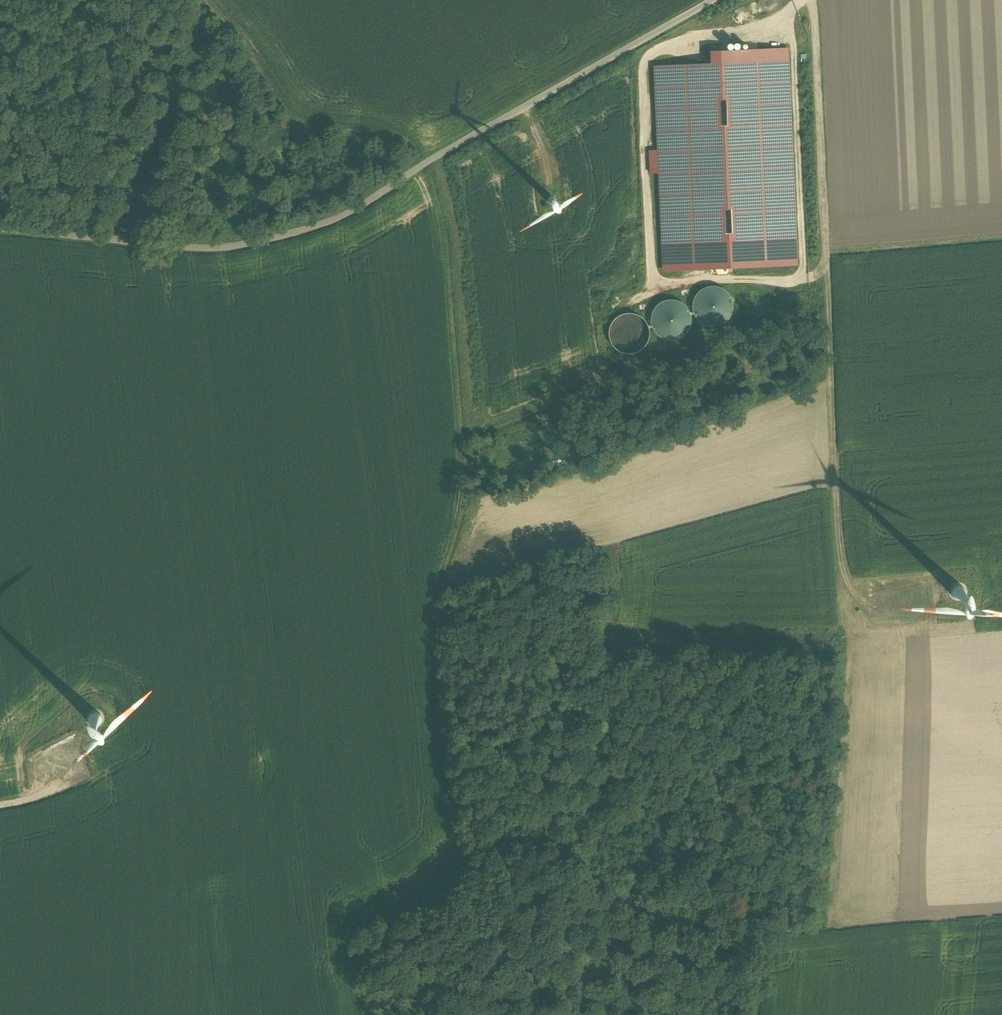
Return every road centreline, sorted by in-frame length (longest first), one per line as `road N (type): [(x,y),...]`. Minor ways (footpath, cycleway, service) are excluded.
road 1 (unclassified): [(0,214),(269,228),(323,208),(705,0)]
road 2 (track): [(810,0),(835,543),(856,586),(885,595),(931,589)]
road 3 (track): [(0,793),(42,791),(80,766),(79,732)]

